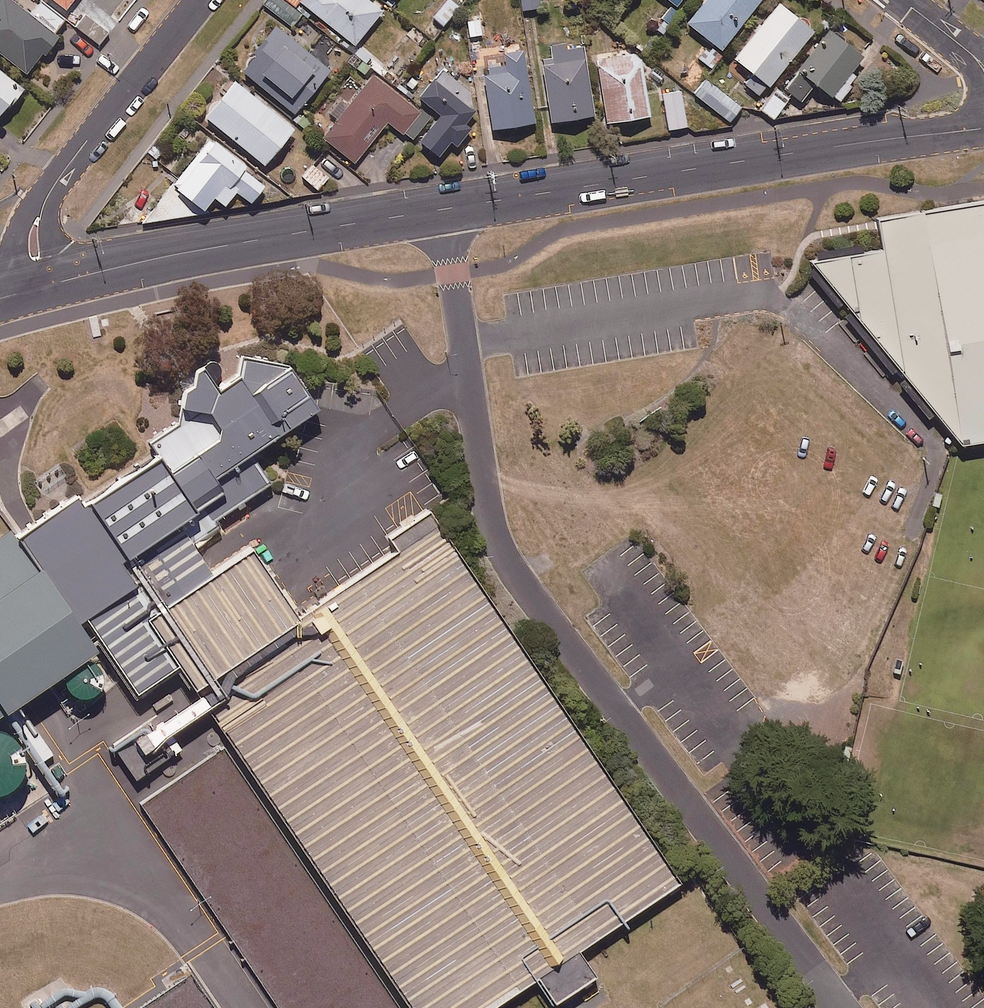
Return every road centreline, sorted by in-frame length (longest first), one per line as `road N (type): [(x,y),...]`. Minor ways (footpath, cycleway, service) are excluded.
road 1 (residential): [(837,1007),(507,563),(488,510),(443,211)]
road 2 (tertiary): [(983,128),(443,211)]
road 3 (tertiary): [(443,211),(166,257),(39,288)]
road 4 (residential): [(198,0),(45,197),(34,239),(39,288)]

